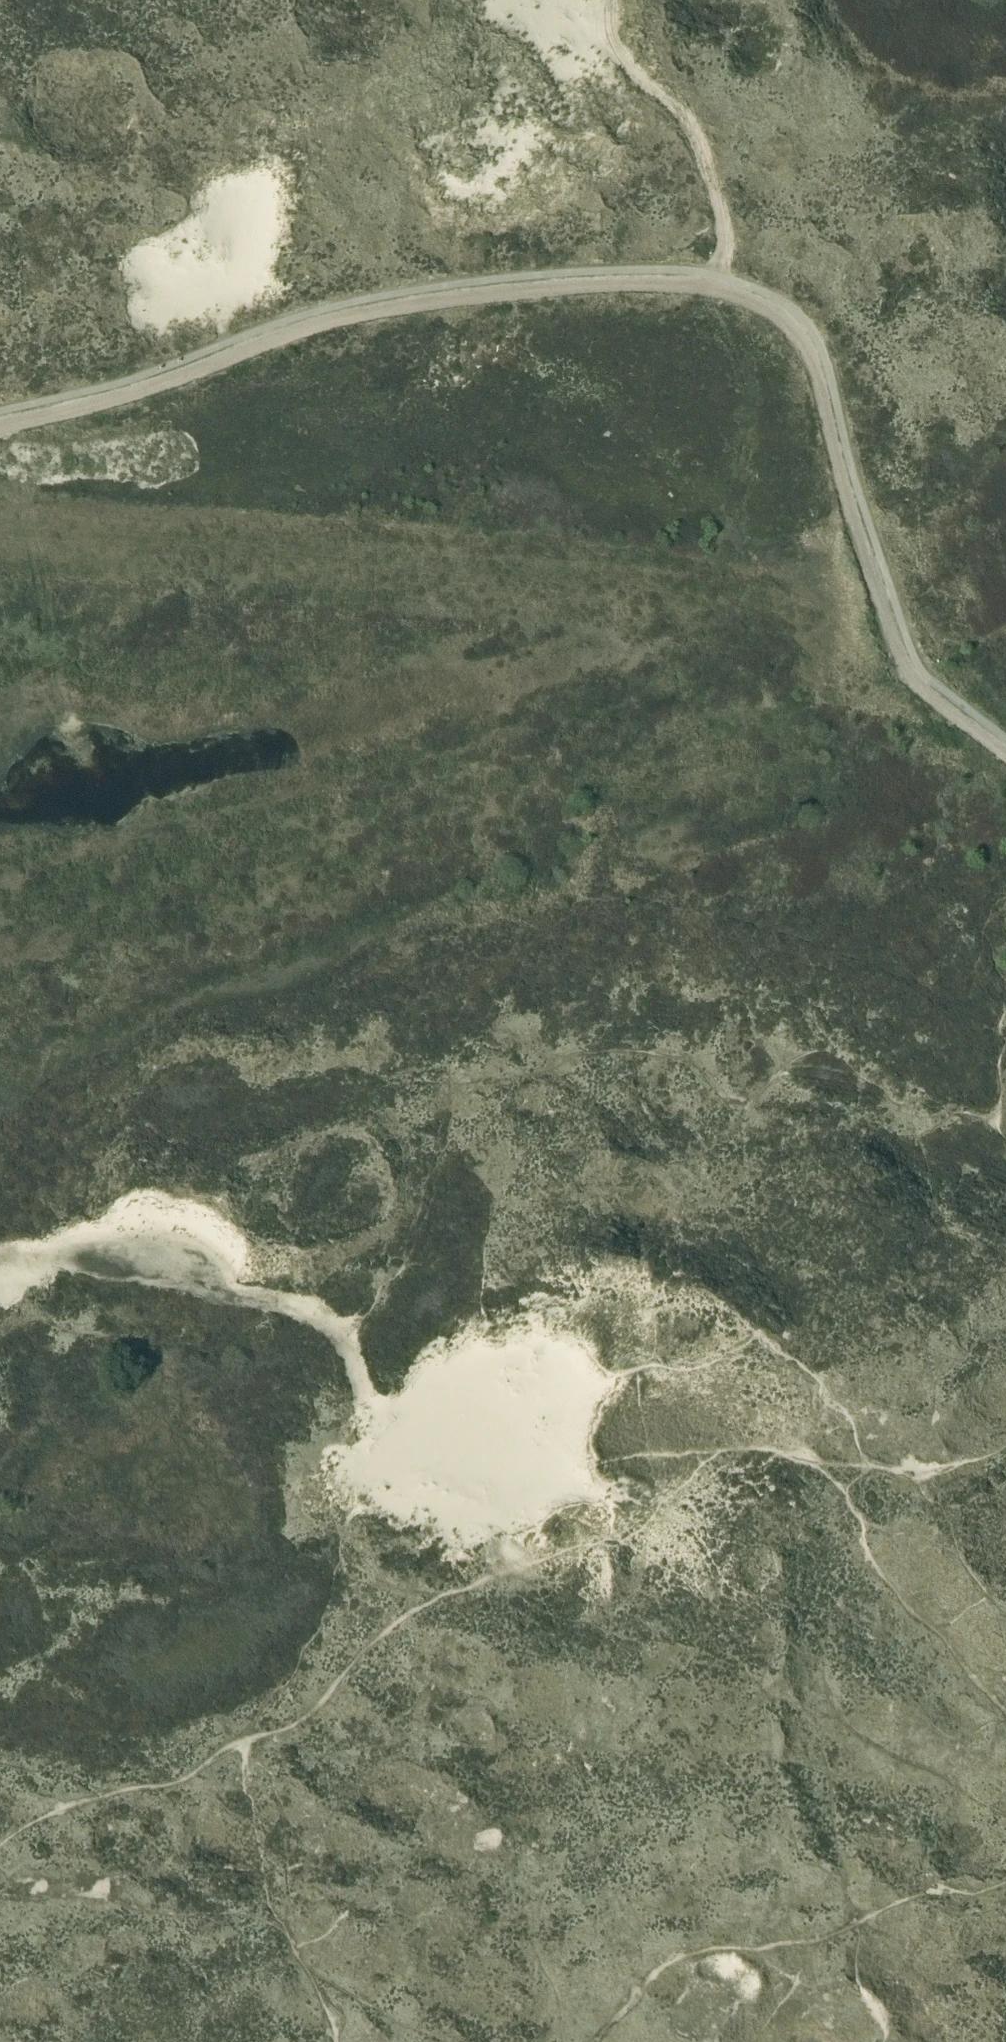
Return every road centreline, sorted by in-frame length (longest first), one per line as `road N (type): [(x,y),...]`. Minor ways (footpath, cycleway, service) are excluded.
road 1 (track): [(608,0),(626,71),(679,130),(705,184),(717,221),(715,276)]

